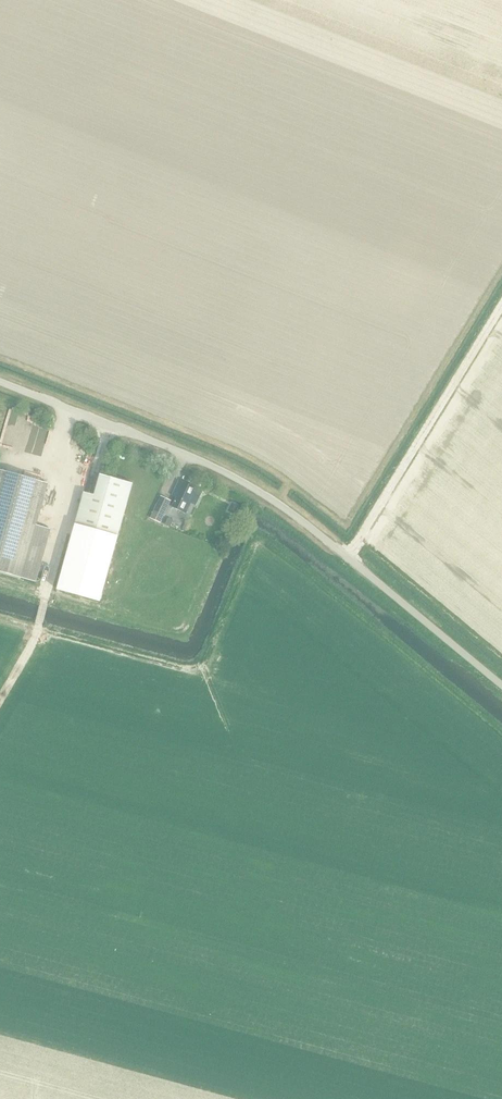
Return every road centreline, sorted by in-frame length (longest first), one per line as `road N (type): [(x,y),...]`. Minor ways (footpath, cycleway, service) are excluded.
road 1 (unclassified): [(501,681),(281,501),(235,473),(0,380)]

